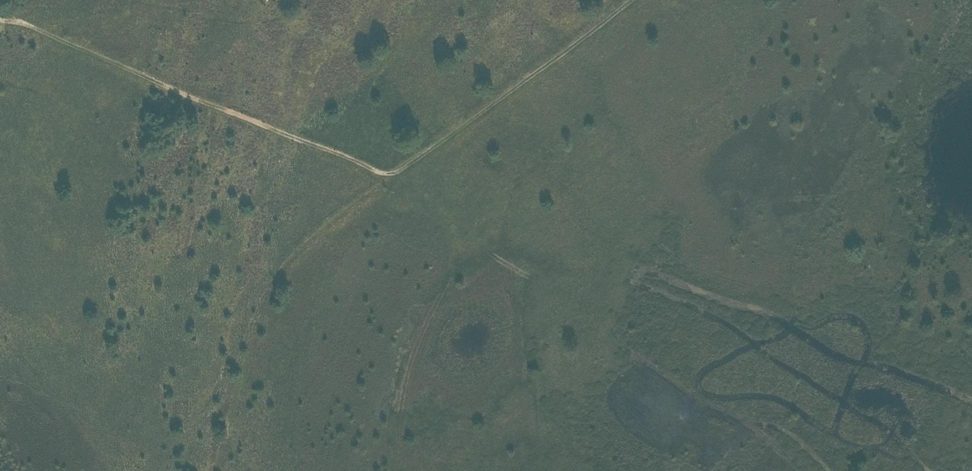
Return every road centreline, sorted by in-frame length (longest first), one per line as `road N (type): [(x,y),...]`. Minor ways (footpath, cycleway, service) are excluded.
road 1 (track): [(635,0),(386,176),(0,19)]

